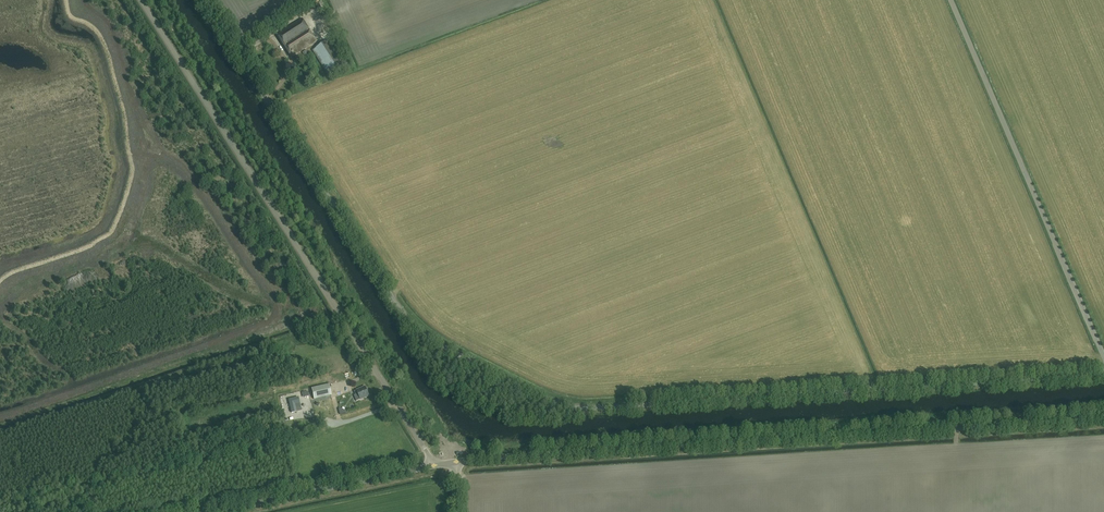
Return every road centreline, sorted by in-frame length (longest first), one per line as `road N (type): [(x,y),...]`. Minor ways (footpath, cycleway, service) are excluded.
road 1 (unclassified): [(203,0),(410,321),(532,394),(582,408),(1103,375)]
road 2 (tertiary): [(458,463),(1103,417)]
road 3 (unclassified): [(430,465),(141,0)]
road 4 (tertiary): [(210,511),(430,465)]

